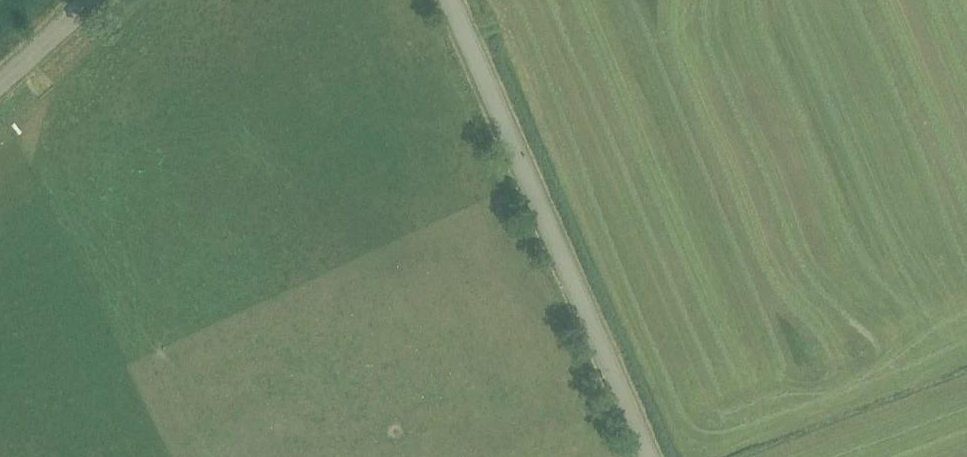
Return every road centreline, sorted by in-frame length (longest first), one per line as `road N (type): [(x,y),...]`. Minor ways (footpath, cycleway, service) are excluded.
road 1 (unclassified): [(651,456),(450,0)]
road 2 (unclassified): [(0,85),(96,0)]

